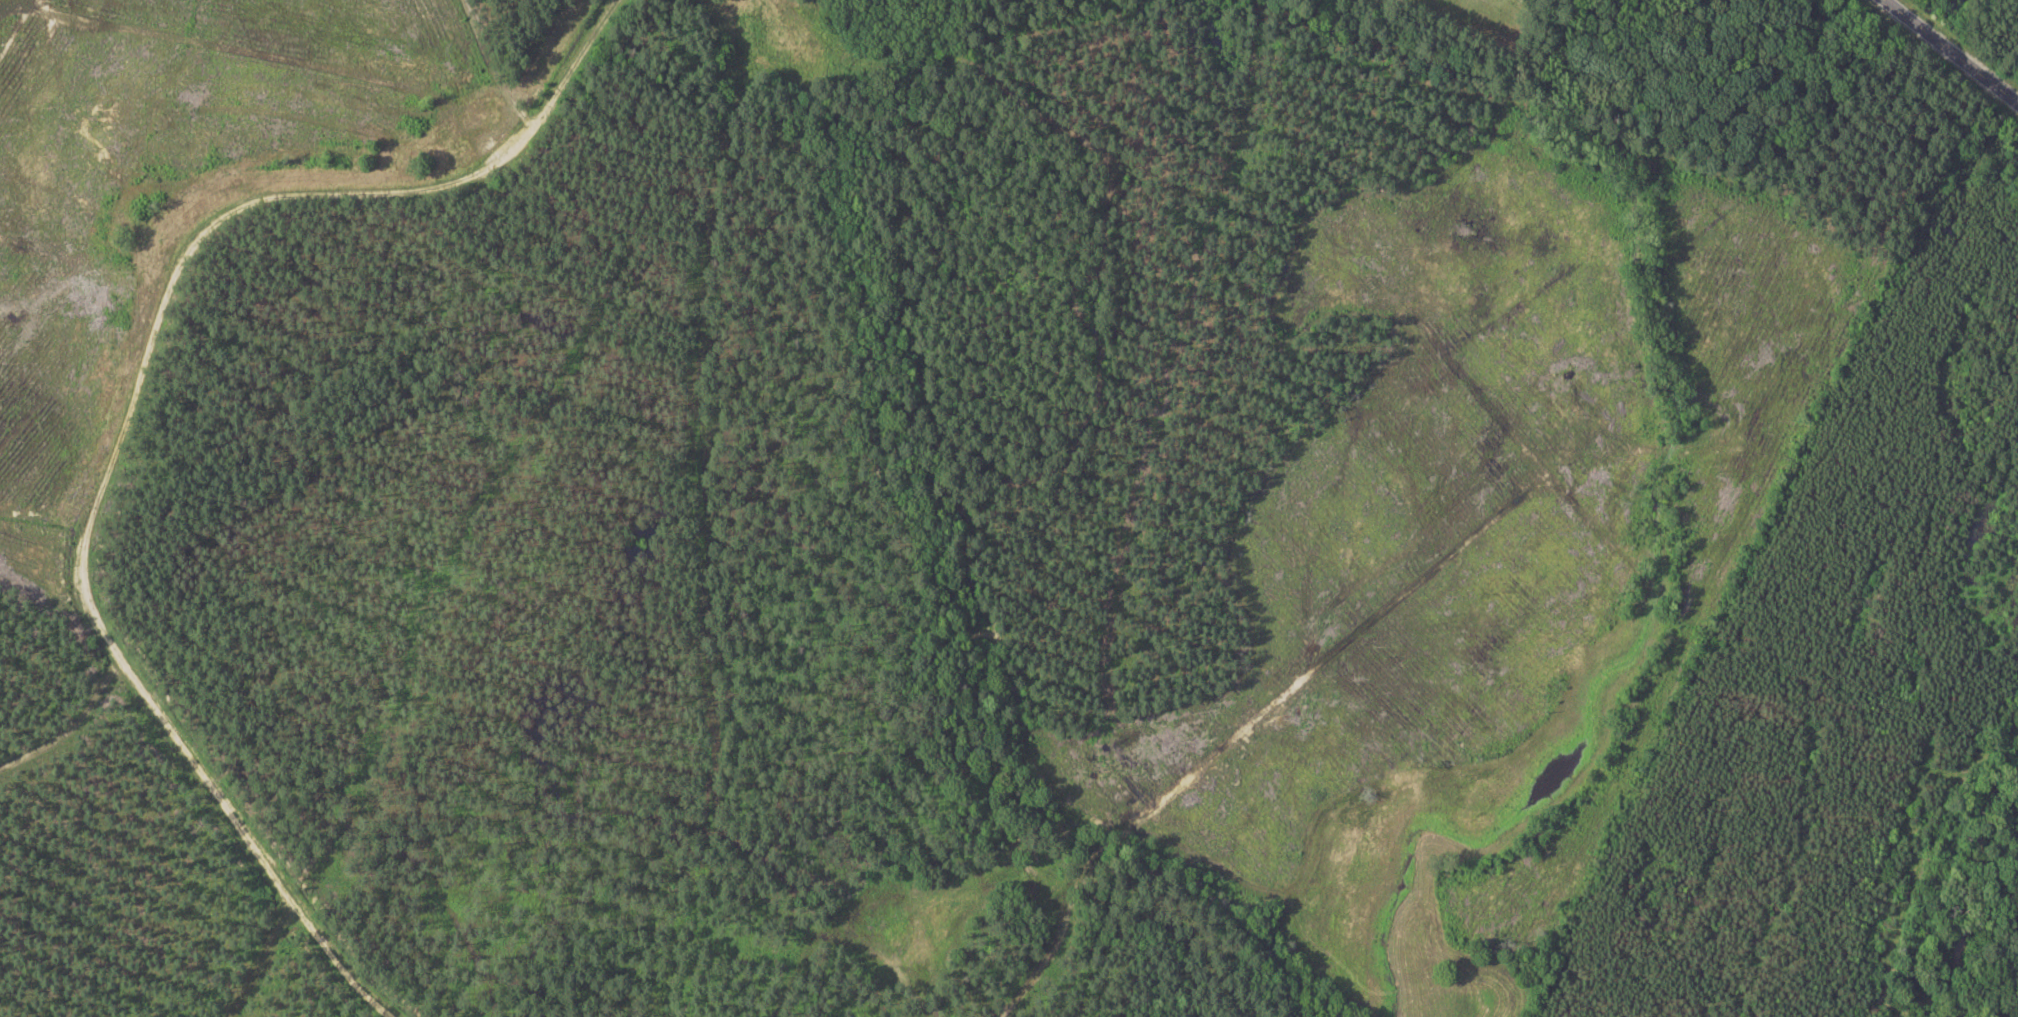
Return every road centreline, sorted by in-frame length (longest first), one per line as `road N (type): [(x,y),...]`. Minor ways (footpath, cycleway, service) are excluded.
road 1 (secondary): [(2017,116),(1869,0)]

